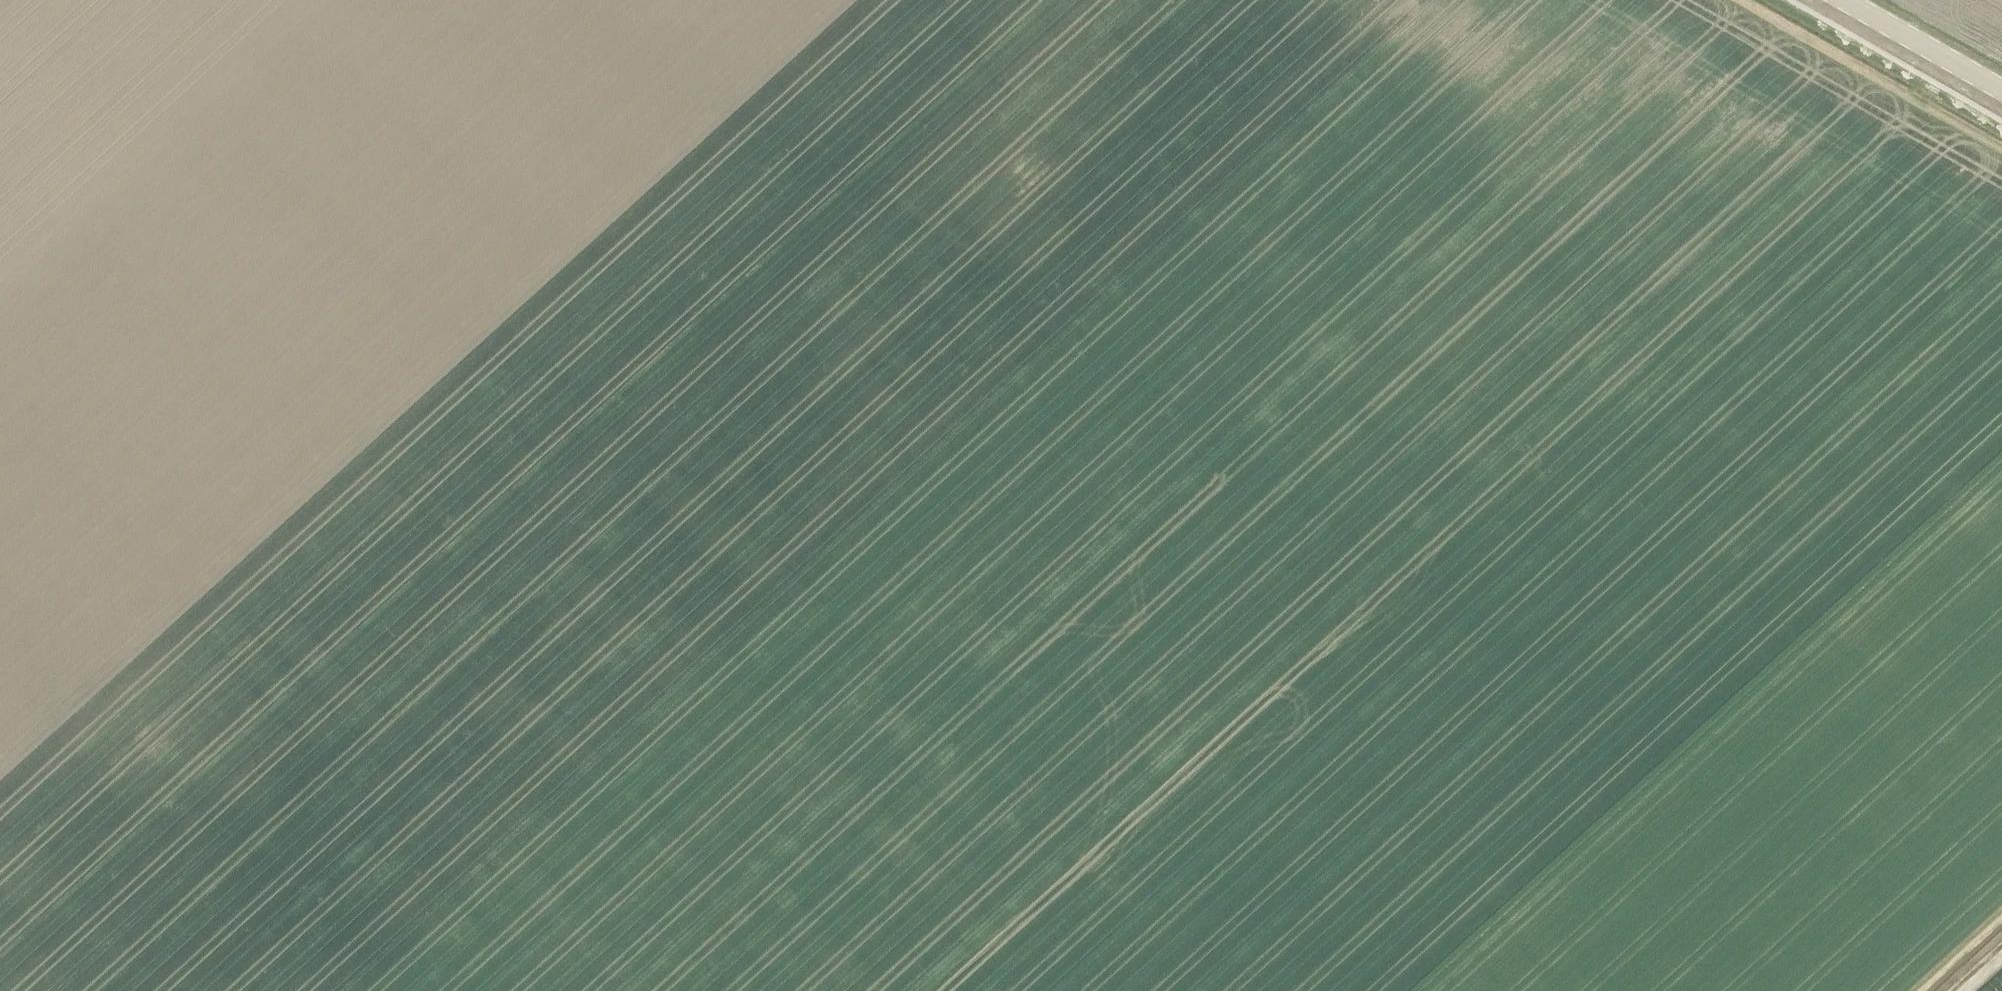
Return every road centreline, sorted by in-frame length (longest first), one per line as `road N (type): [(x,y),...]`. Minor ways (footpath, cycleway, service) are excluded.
road 1 (secondary): [(2001,89),(1846,0)]

